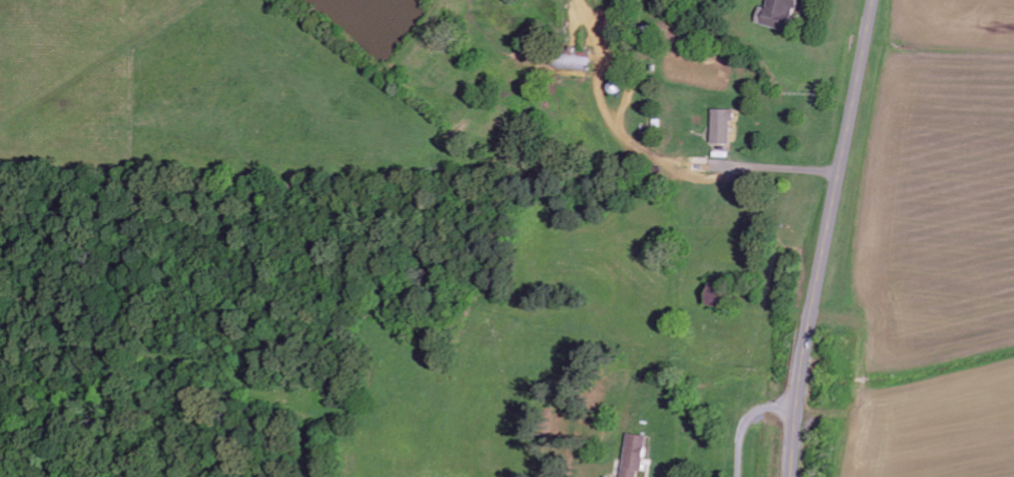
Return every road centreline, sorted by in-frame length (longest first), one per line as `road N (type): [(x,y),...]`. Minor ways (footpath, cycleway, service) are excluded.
road 1 (secondary): [(795,476),(802,392),(874,0)]

